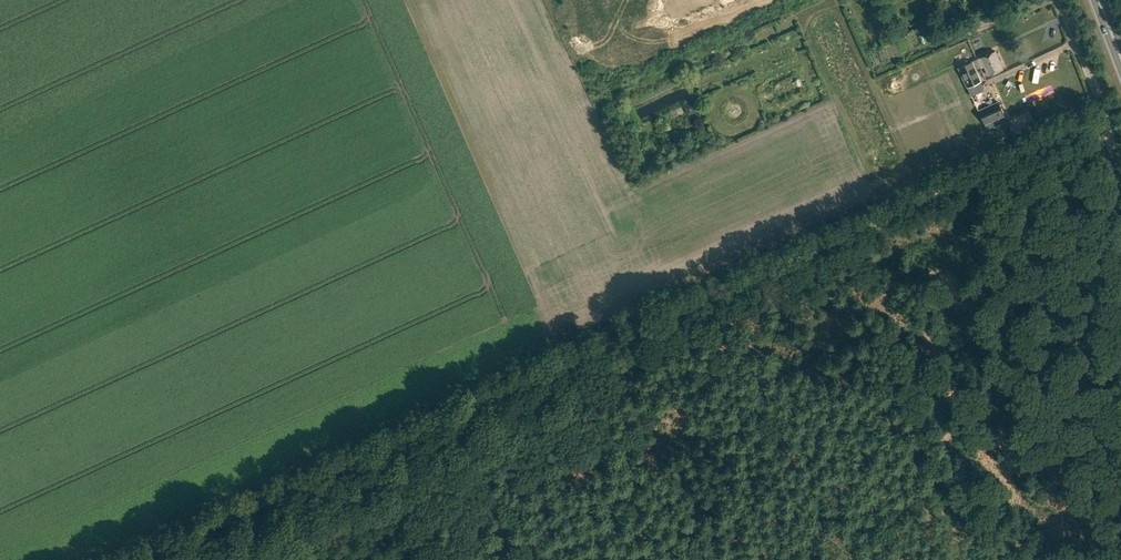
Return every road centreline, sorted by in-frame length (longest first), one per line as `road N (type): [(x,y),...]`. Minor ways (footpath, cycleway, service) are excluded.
road 1 (track): [(1104,118),(383,451)]
road 2 (track): [(383,451),(143,559)]
road 3 (unclassified): [(1120,215),(1107,128),(1060,0)]

